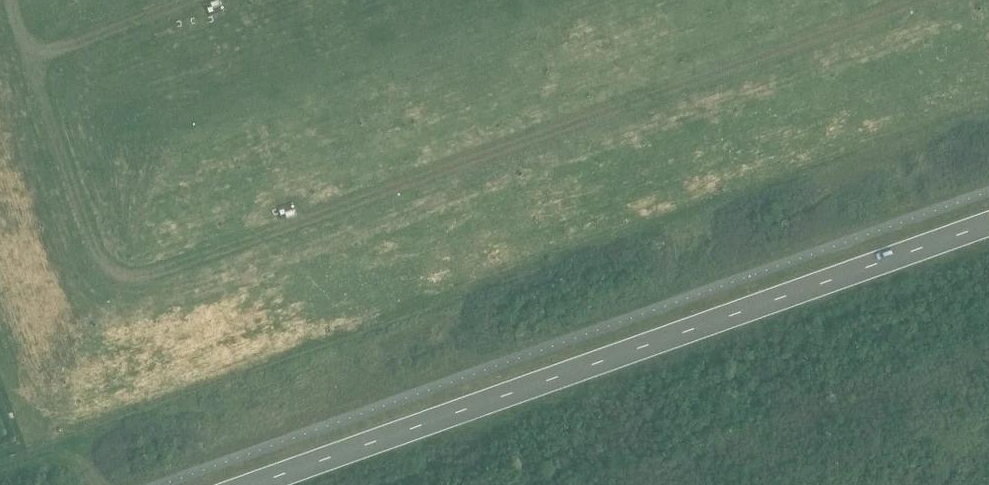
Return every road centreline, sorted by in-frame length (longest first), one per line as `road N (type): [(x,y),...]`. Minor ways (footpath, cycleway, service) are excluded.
road 1 (track): [(11,0),(112,289),(920,0)]
road 2 (unclassified): [(245,484),(988,218)]
road 3 (track): [(197,0),(31,59)]

